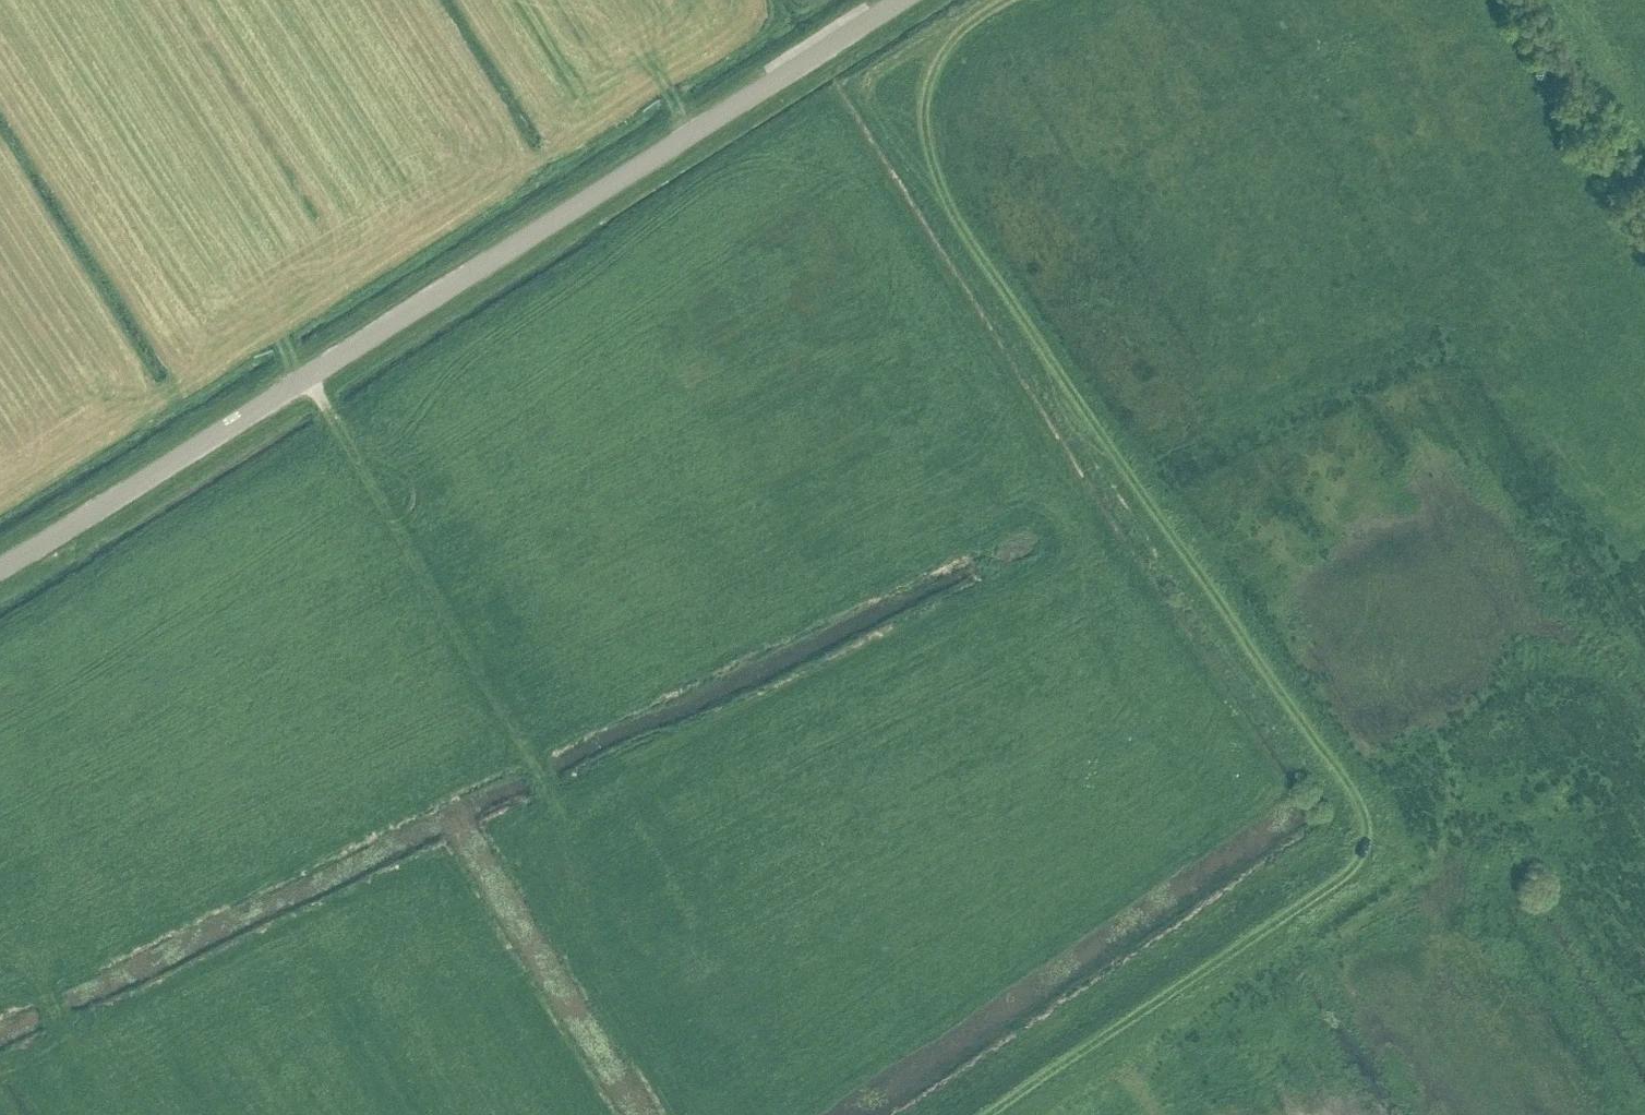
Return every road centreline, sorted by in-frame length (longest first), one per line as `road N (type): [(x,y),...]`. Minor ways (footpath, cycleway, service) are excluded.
road 1 (unclassified): [(898,0),(0,567)]

